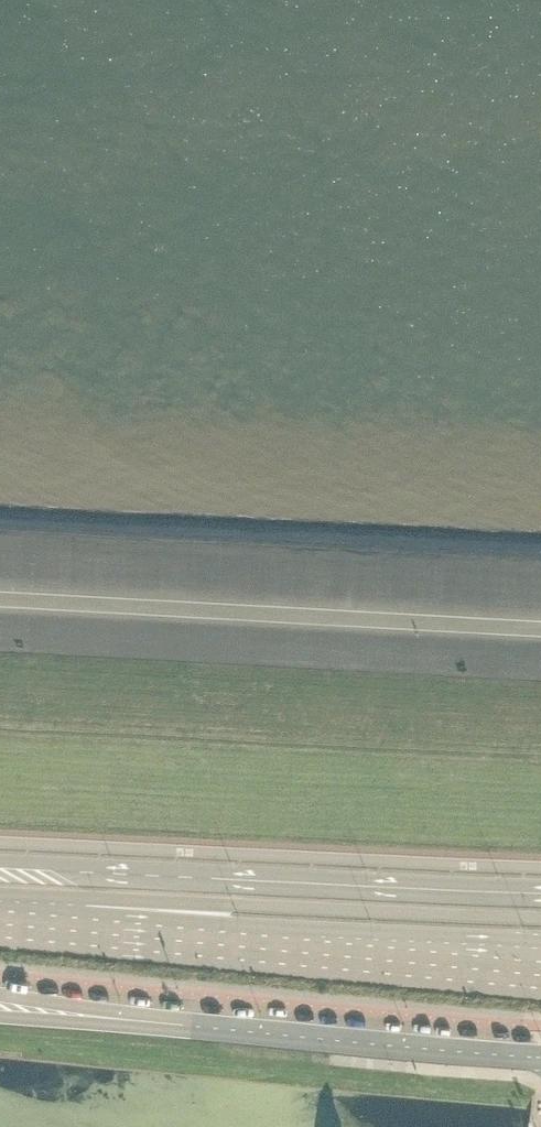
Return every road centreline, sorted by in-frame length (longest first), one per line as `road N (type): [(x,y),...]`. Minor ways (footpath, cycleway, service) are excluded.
road 1 (tertiary): [(0,1002),(540,1055)]
road 2 (primary): [(540,890),(0,859)]
road 3 (primary): [(89,897),(229,942),(540,959)]
road 4 (unclassified): [(89,897),(540,916)]

